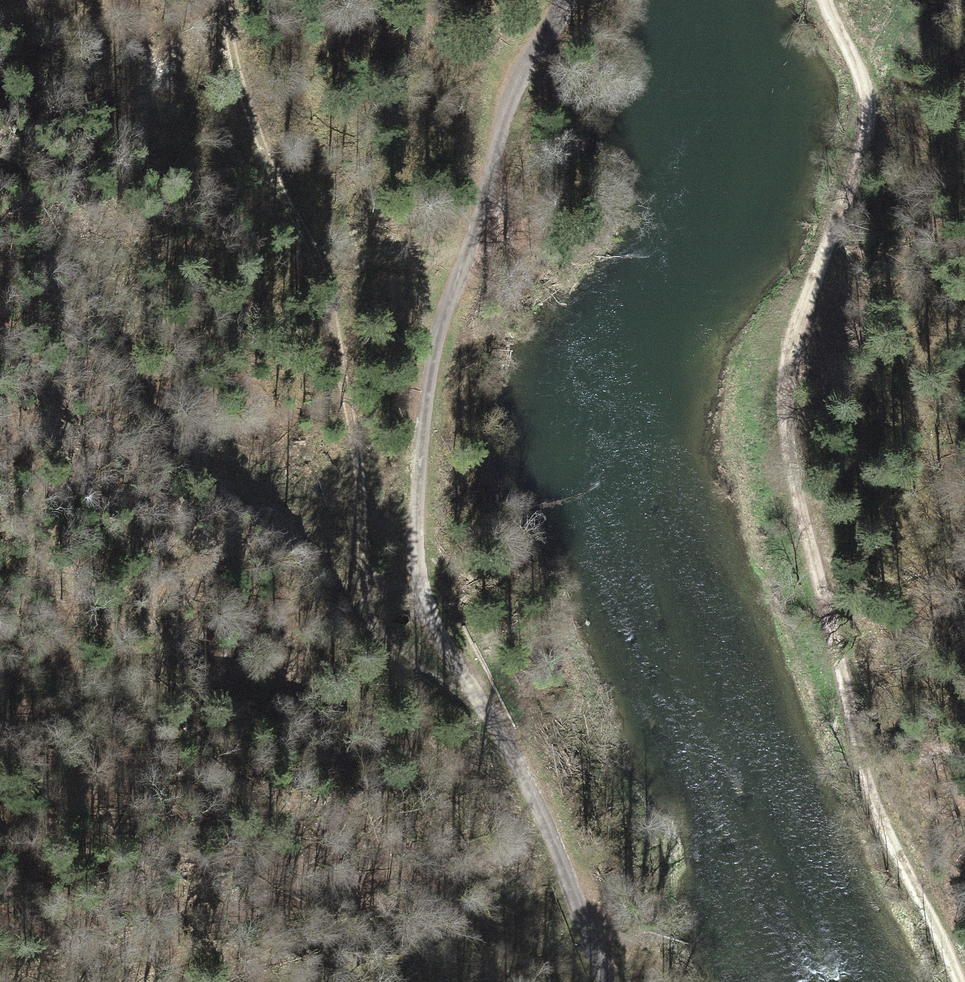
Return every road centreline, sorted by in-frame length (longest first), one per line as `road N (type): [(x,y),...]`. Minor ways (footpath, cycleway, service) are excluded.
road 1 (unclassified): [(569,0),(449,326),(409,568),(427,627),(538,824),(602,981)]
road 2 (track): [(955,981),(860,777),(786,435),(789,344),(853,164),(861,113),(855,73),(823,0)]
road 3 (track): [(237,0),(230,47),(242,103),(324,281),(349,373),(367,620),(428,692),(494,735)]

